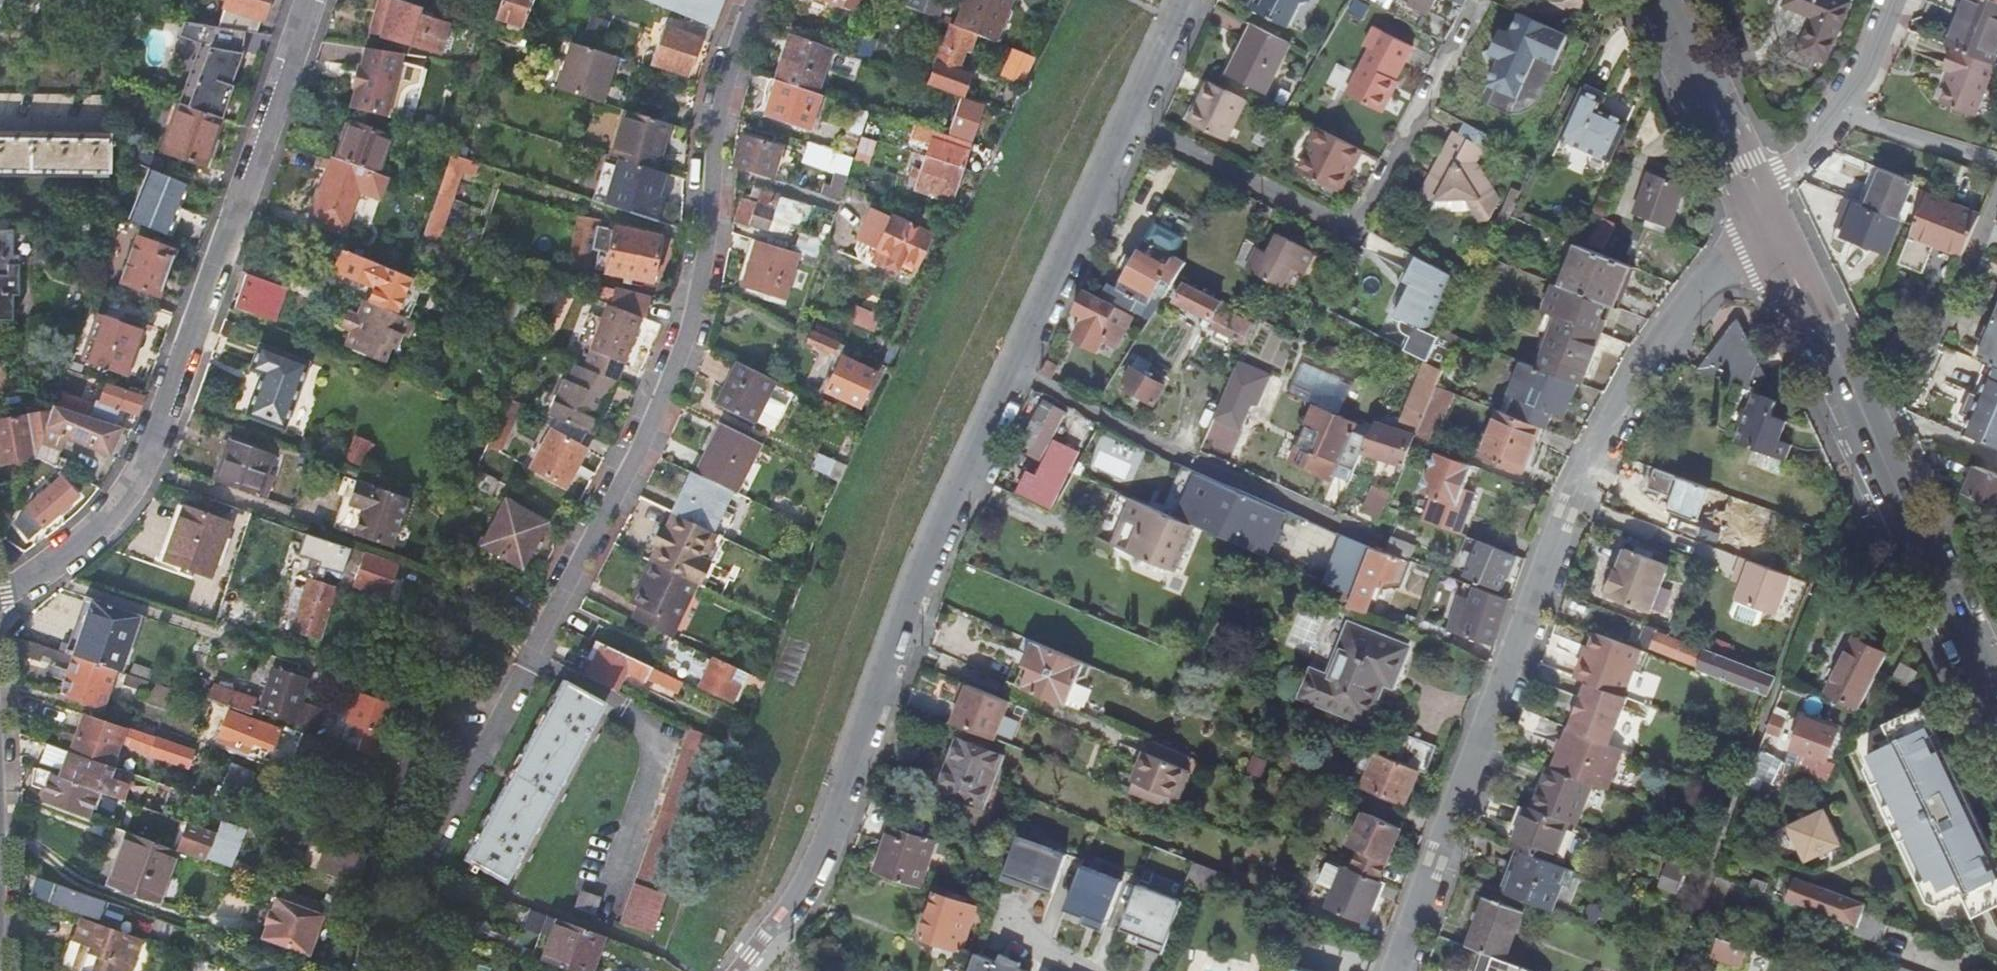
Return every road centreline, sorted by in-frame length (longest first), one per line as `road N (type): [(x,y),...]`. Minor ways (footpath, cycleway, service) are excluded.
road 1 (residential): [(1400,970),(1566,512),(1600,445),(1655,348),(1717,269),(1778,238)]
road 2 (residential): [(533,654),(647,436),(681,352),(705,257),(723,92),(758,0)]
road 3 (residential): [(0,603),(102,522),(144,464),(311,0)]
road 4 (secondary): [(1778,238),(1996,700)]
road 5 (residential): [(1133,119),(1333,223),(1350,224),(1364,217),(1477,2)]
road 6 (residential): [(838,798),(932,547),(1014,367)]
road 7 (residential): [(1014,367),(1197,465),(1357,532)]
road 8 (residential): [(1014,367),(1133,119)]
road 9 (secondary): [(1665,0),(1752,187)]
road 10 (residential): [(838,798),(802,888),(737,970)]
road 11 (residential): [(1996,162),(1835,113)]
road 12 (residential): [(1133,119),(1189,0)]
road 13 (residential): [(1835,113),(1867,69),(1895,0)]

